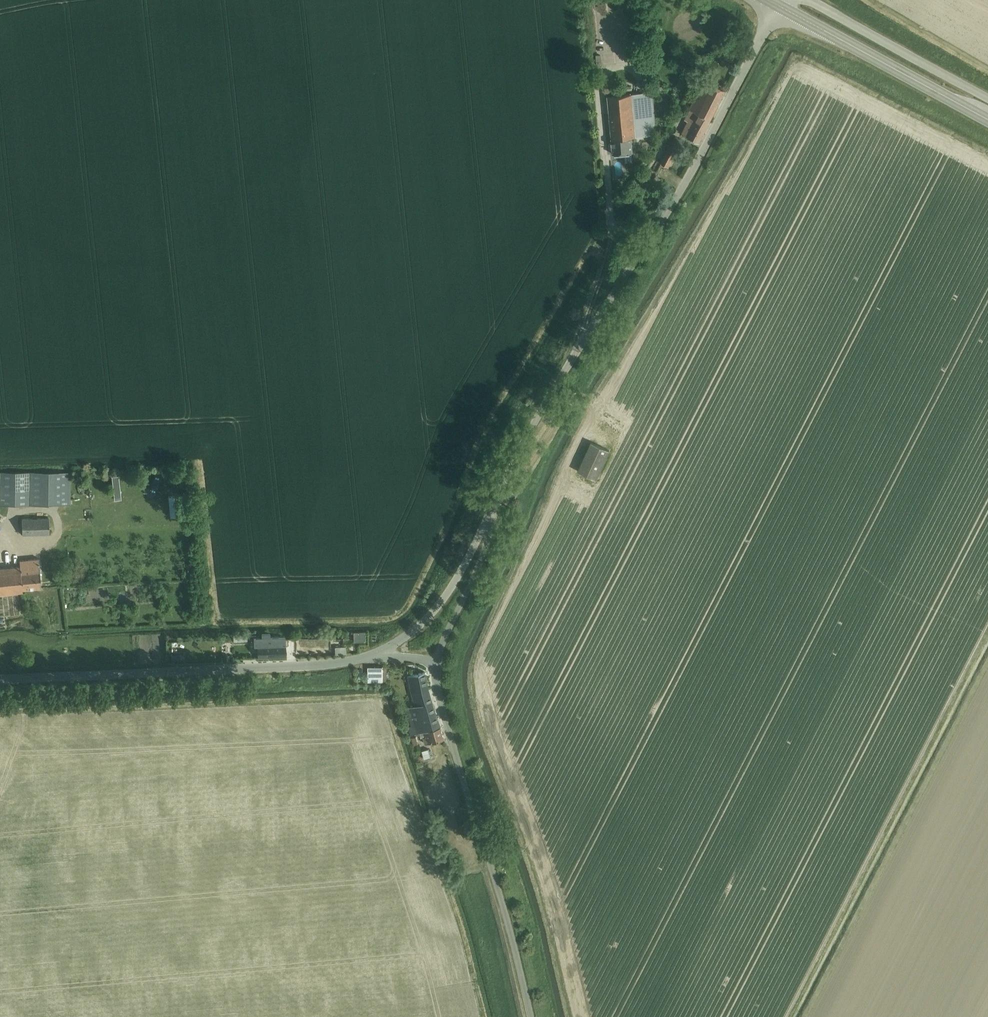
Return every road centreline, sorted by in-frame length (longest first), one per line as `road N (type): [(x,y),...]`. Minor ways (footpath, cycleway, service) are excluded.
road 1 (unclassified): [(490,516),(547,400),(687,179),(779,7)]
road 2 (unclassified): [(0,679),(374,657)]
road 3 (unclassified): [(531,1016),(435,671)]
road 4 (tertiary): [(987,120),(779,7)]
road 5 (unclassified): [(987,98),(808,0)]
road 6 (unclassified): [(490,516),(433,612),(374,657)]
road 7 (unclassified): [(435,671),(490,516)]
road 8 (track): [(495,505),(509,497),(564,412),(592,406)]

